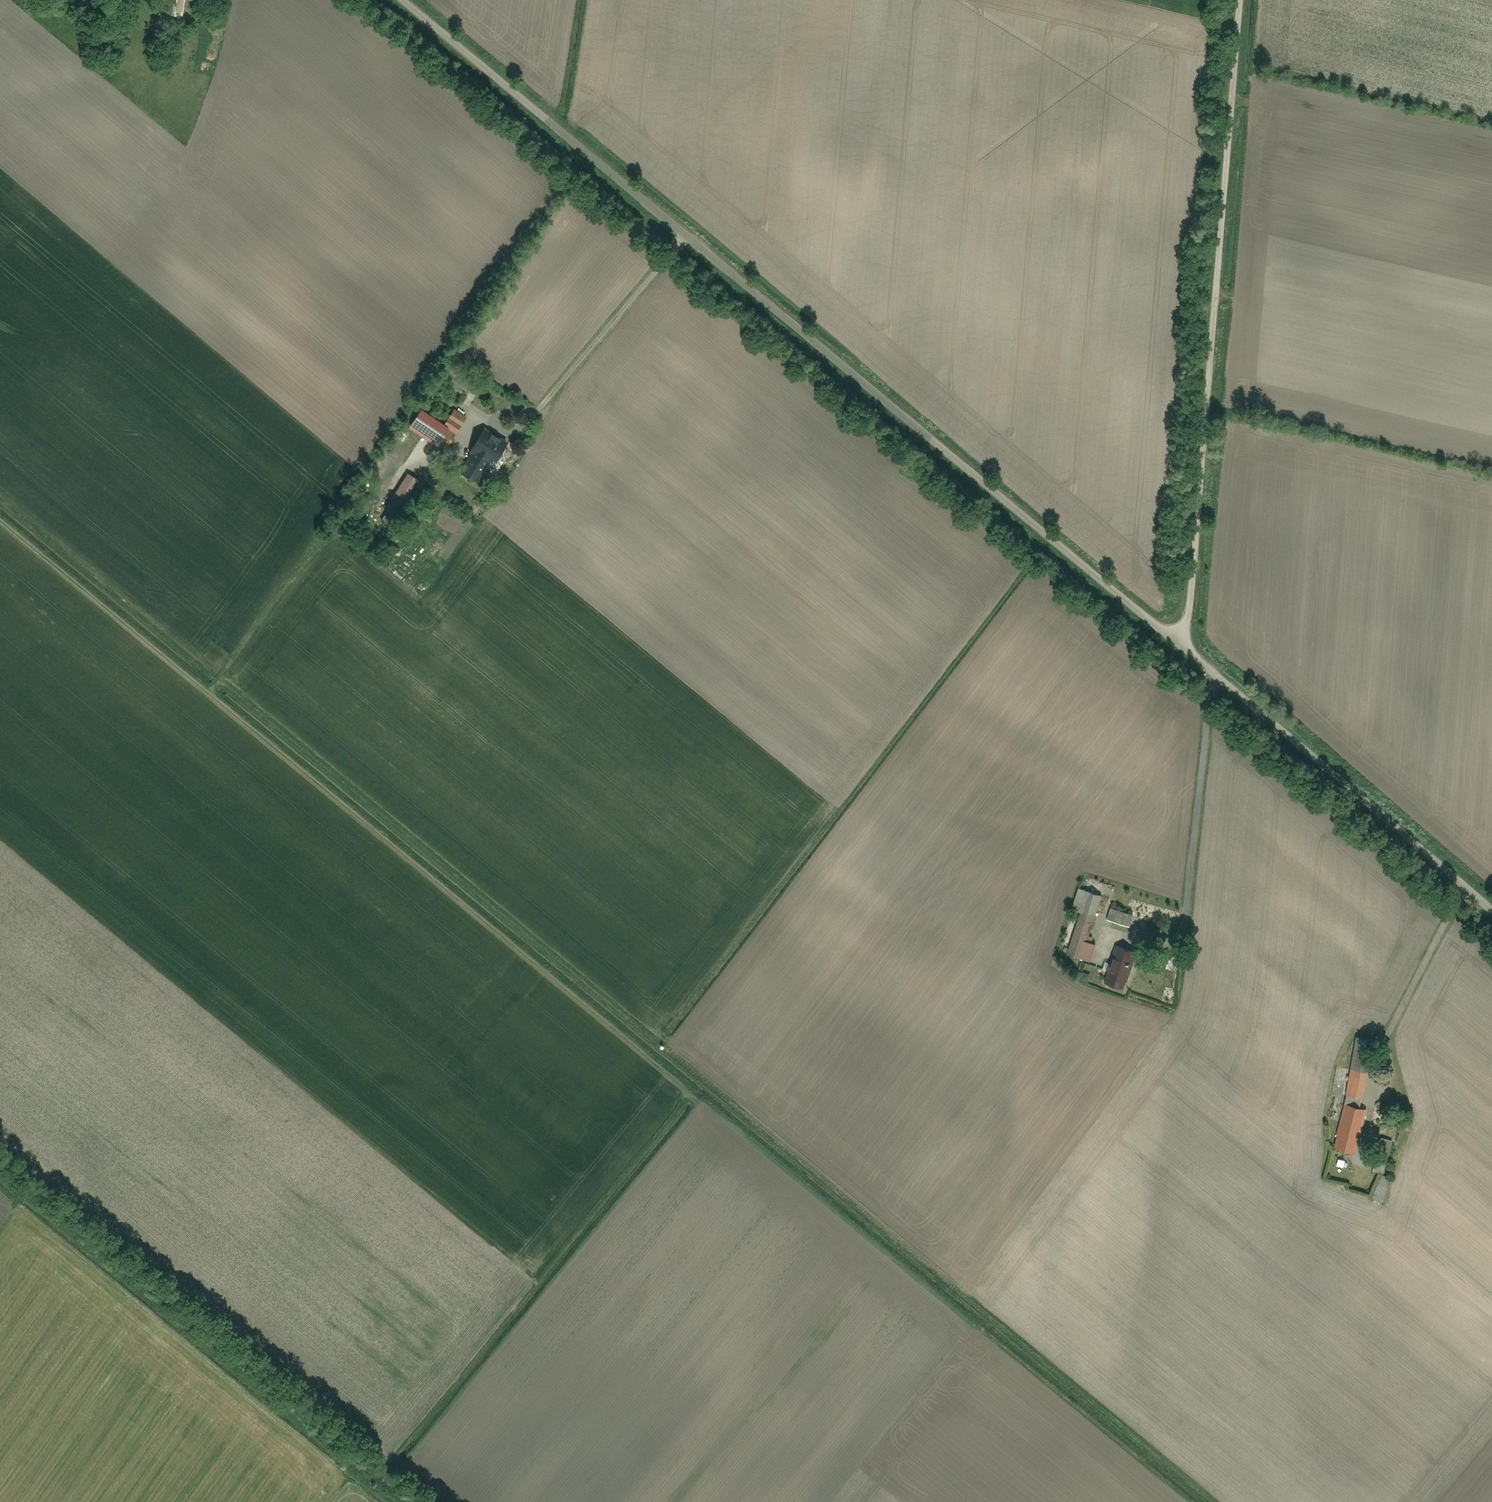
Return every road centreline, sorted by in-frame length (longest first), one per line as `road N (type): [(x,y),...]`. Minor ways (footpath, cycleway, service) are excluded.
road 1 (unclassified): [(1184,655),(406,0)]
road 2 (unclassified): [(1184,655),(1239,0)]
road 3 (unclassified): [(1491,916),(1184,655)]

